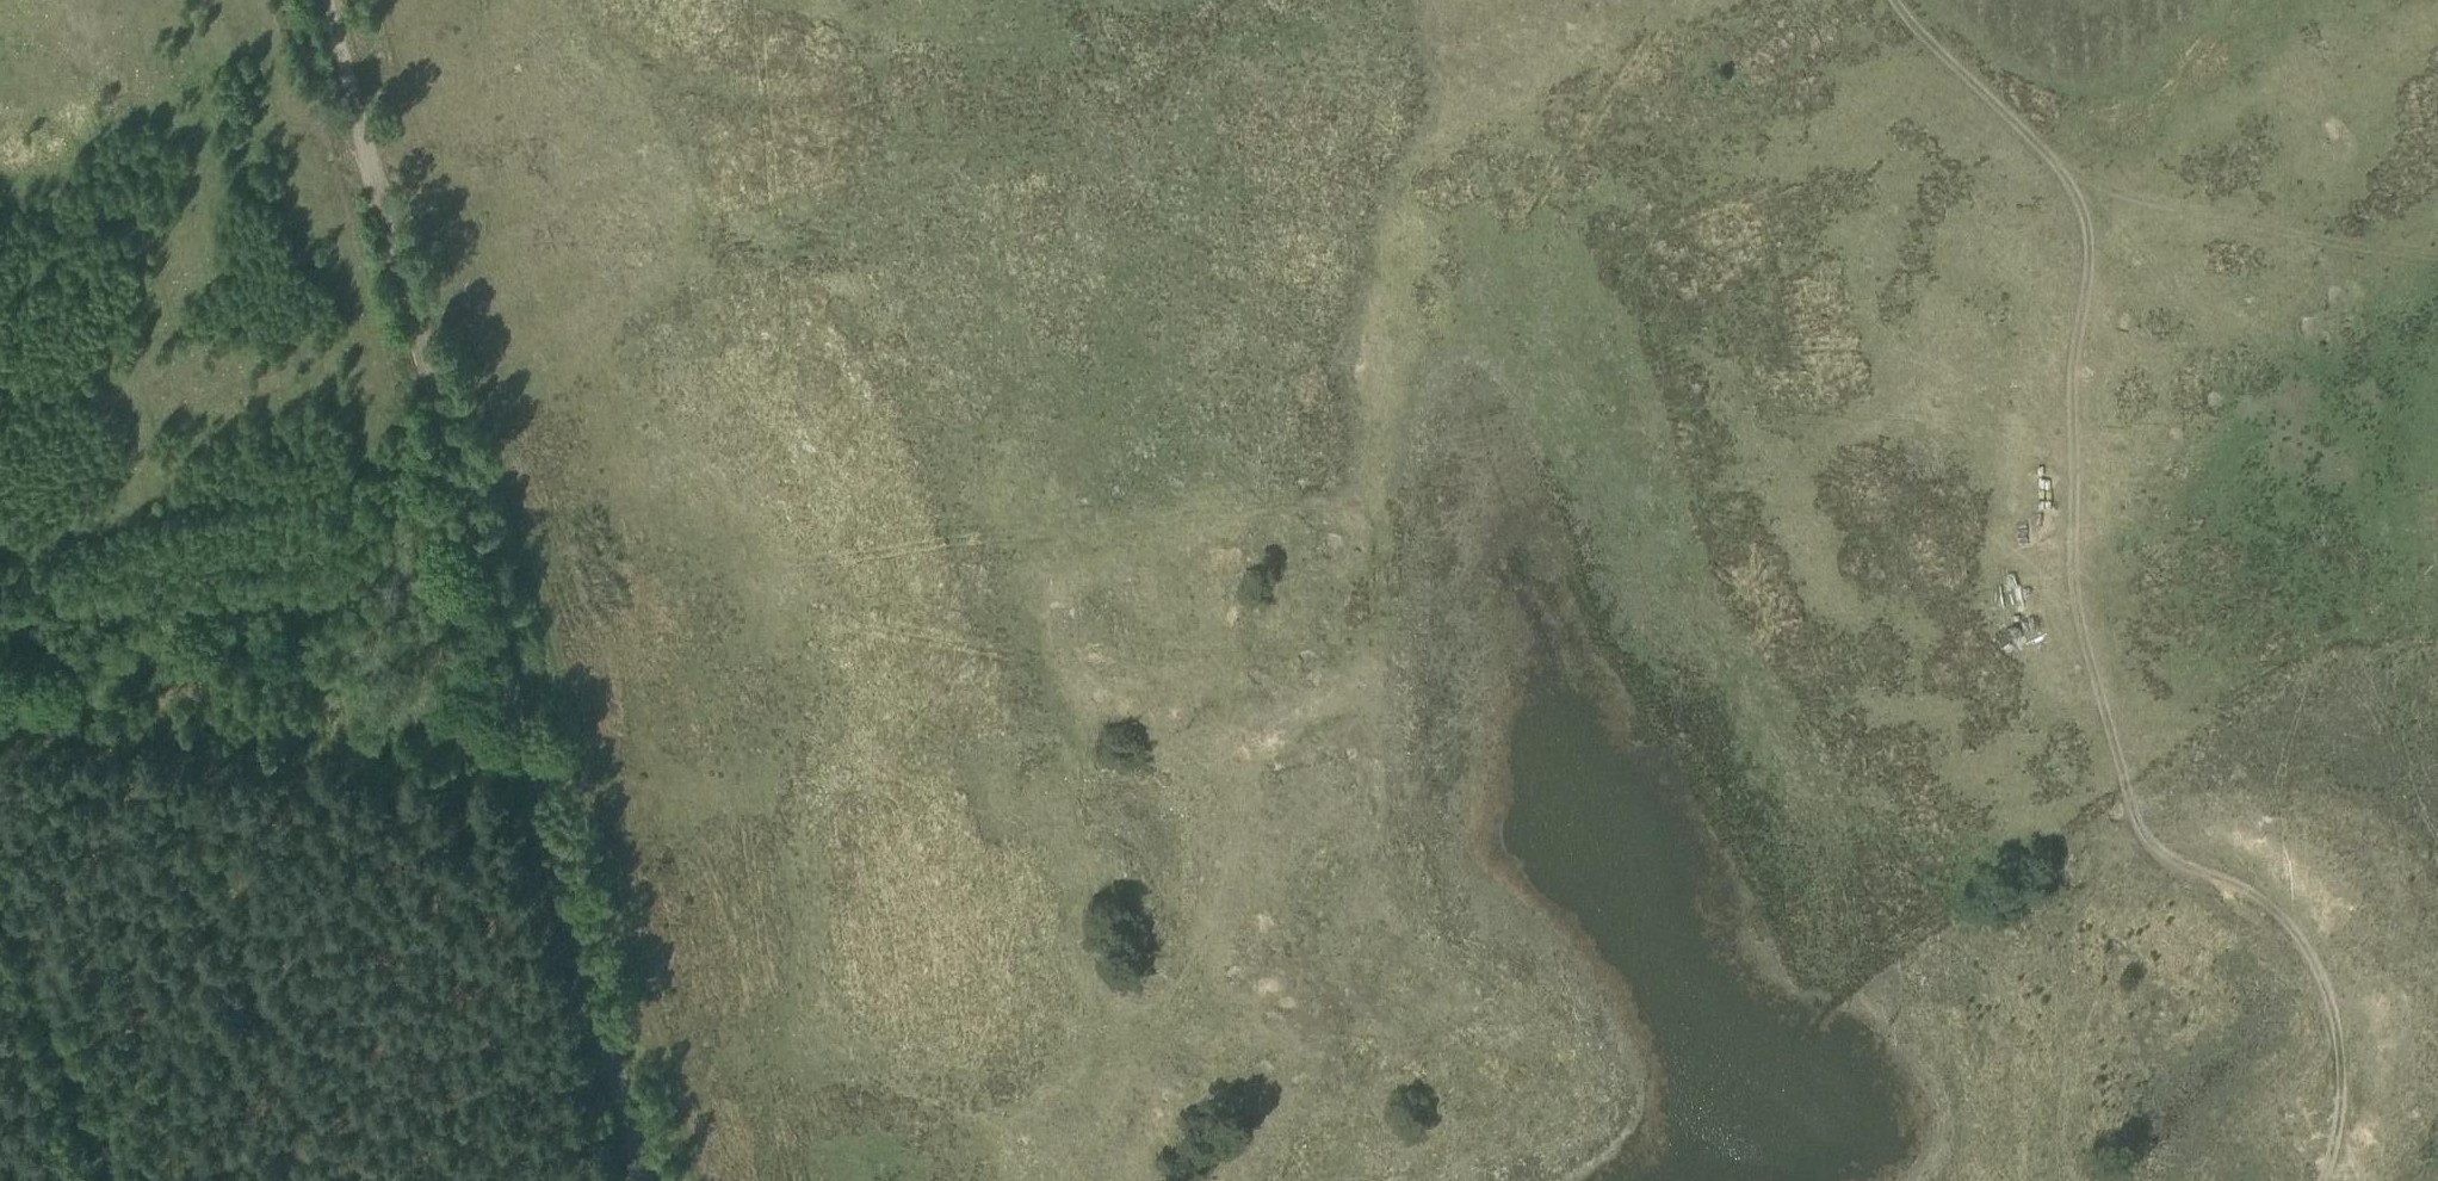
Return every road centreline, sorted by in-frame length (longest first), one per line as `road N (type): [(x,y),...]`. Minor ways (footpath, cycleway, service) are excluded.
road 1 (track): [(330,0),(647,1180)]
road 2 (track): [(1895,0),(2054,161)]

